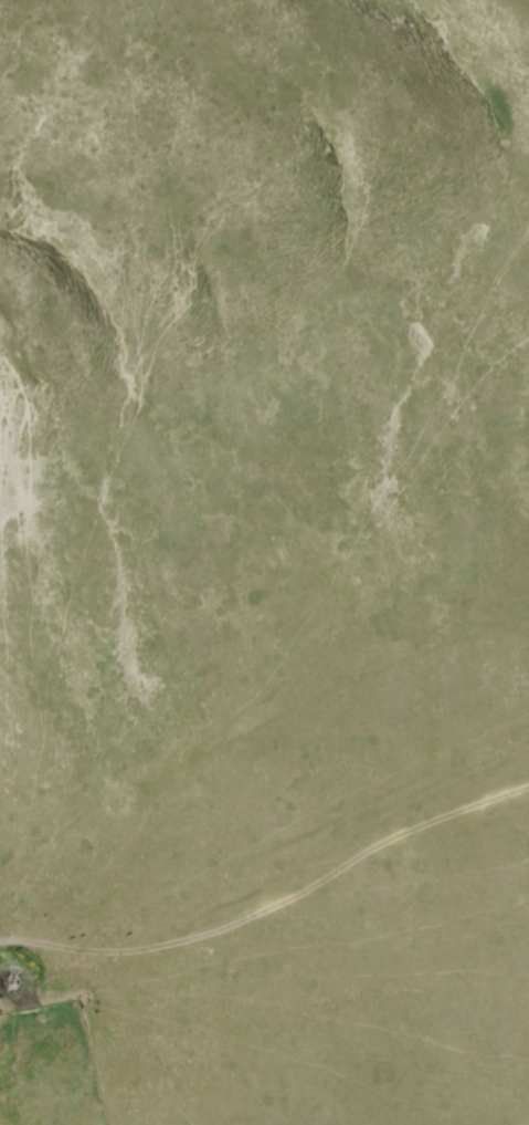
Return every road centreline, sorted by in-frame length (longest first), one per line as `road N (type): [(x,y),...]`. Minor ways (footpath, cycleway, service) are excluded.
road 1 (track): [(0,954),(124,962),(271,910),(395,840),(528,791)]

